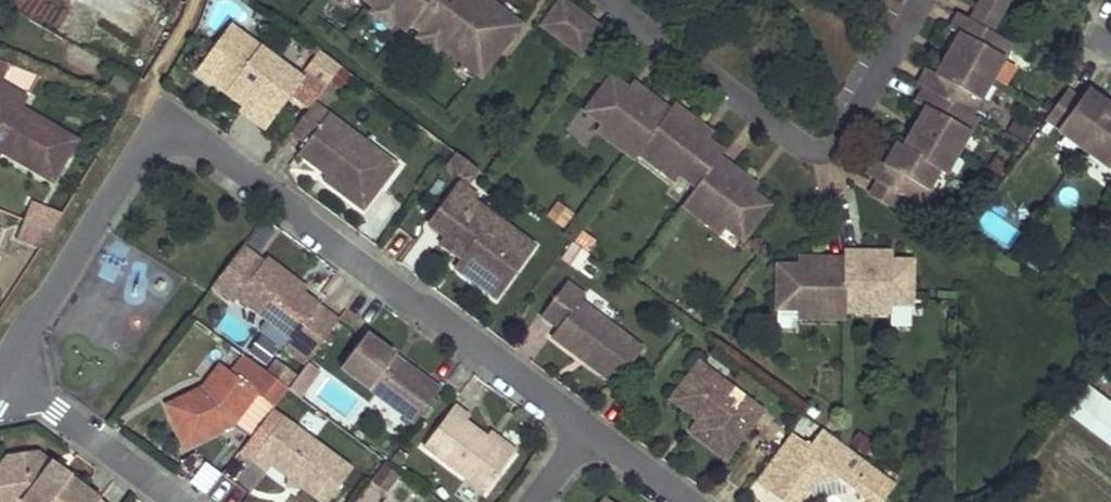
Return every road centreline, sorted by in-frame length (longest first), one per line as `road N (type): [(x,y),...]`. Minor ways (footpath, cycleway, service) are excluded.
road 1 (residential): [(0,376),(132,158),(171,138),(227,156),(588,432)]
road 2 (residential): [(0,381),(168,501)]

